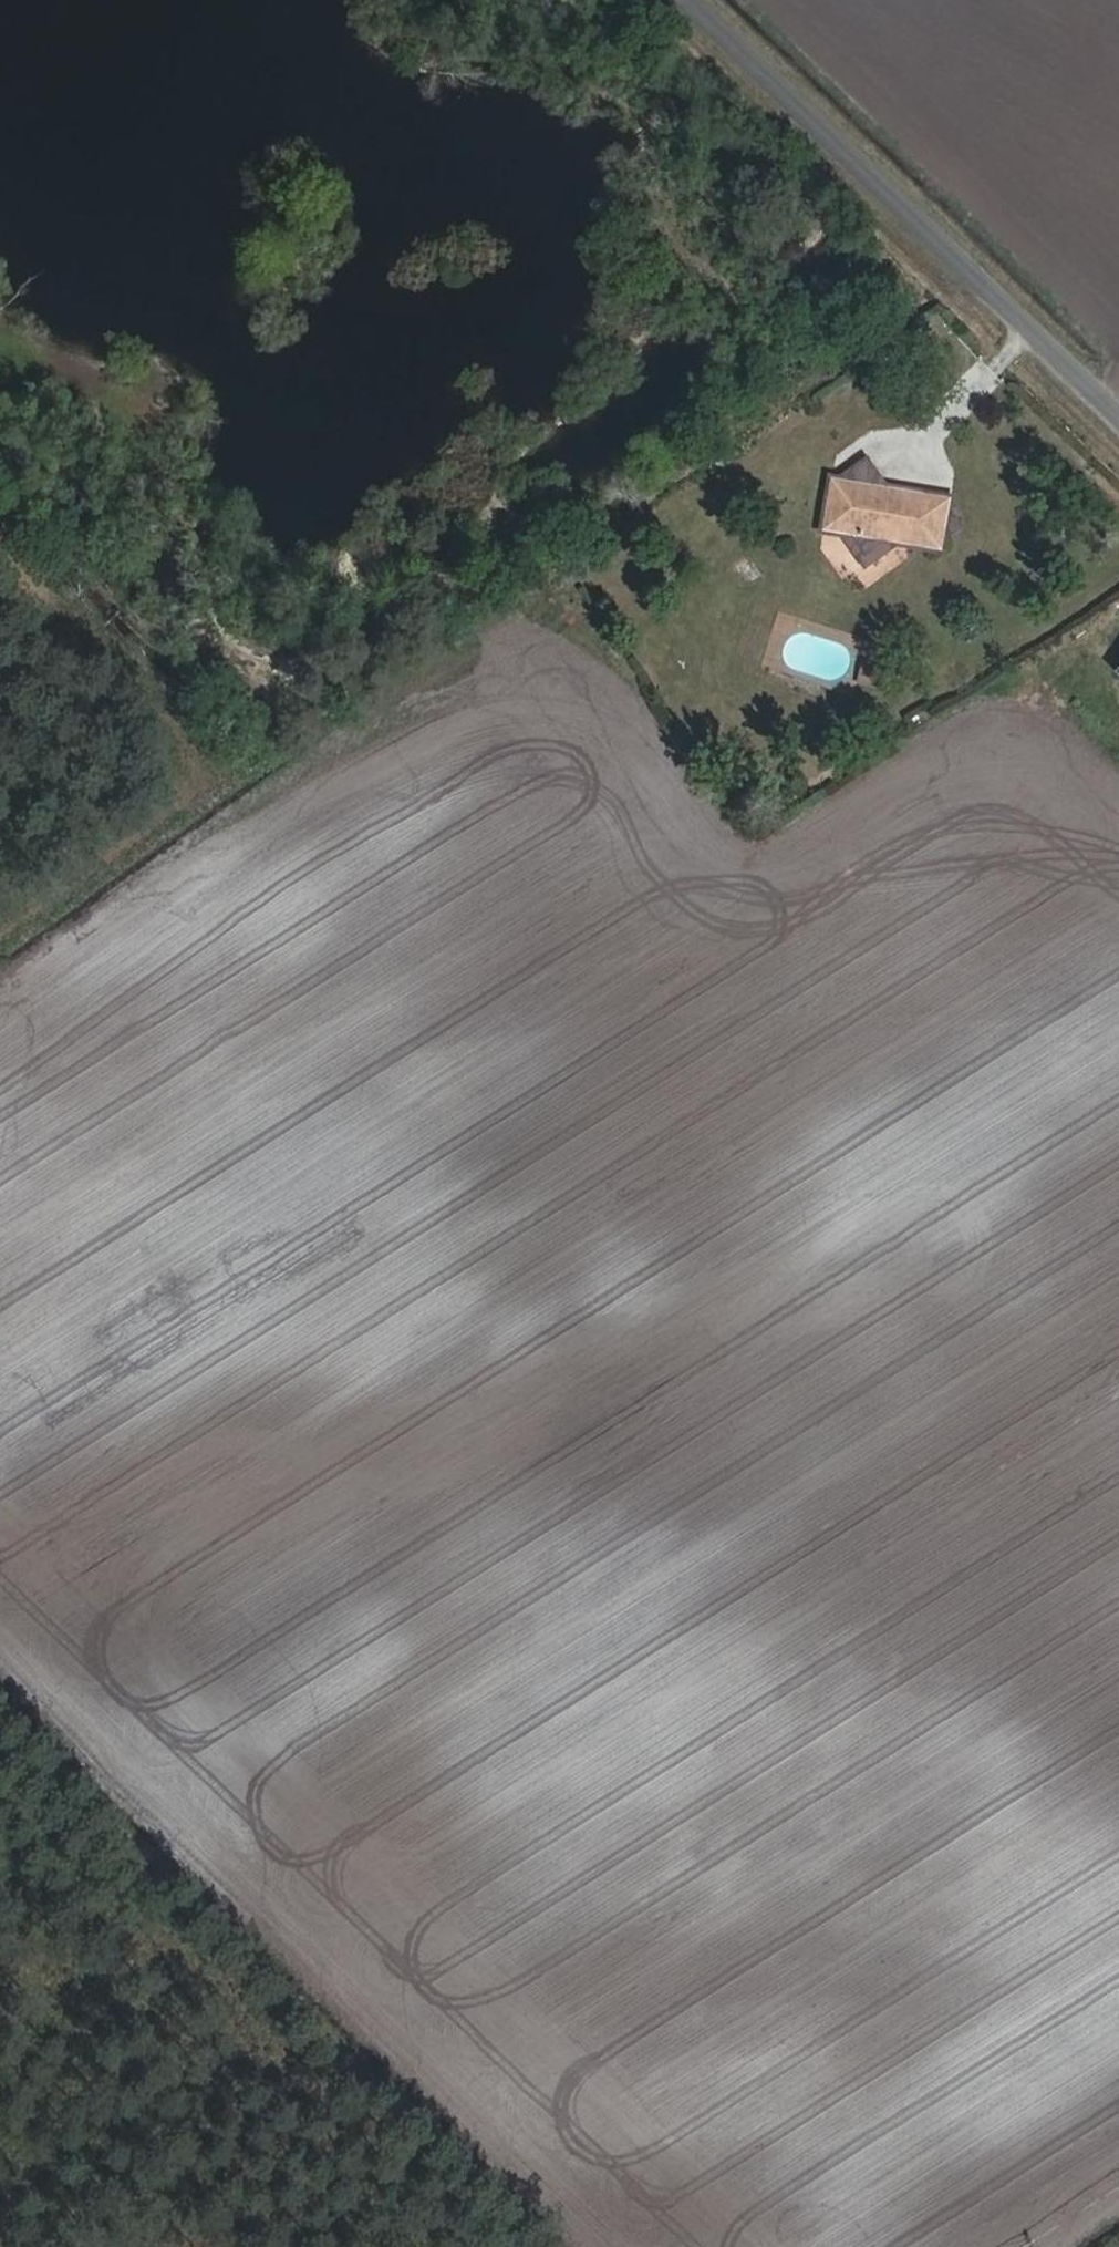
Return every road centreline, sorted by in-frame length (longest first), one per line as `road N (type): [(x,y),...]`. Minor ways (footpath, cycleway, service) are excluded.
road 1 (track): [(0,1683),(585,2246)]
road 2 (track): [(0,975),(546,592)]
road 3 (unclassified): [(1118,400),(709,0)]

